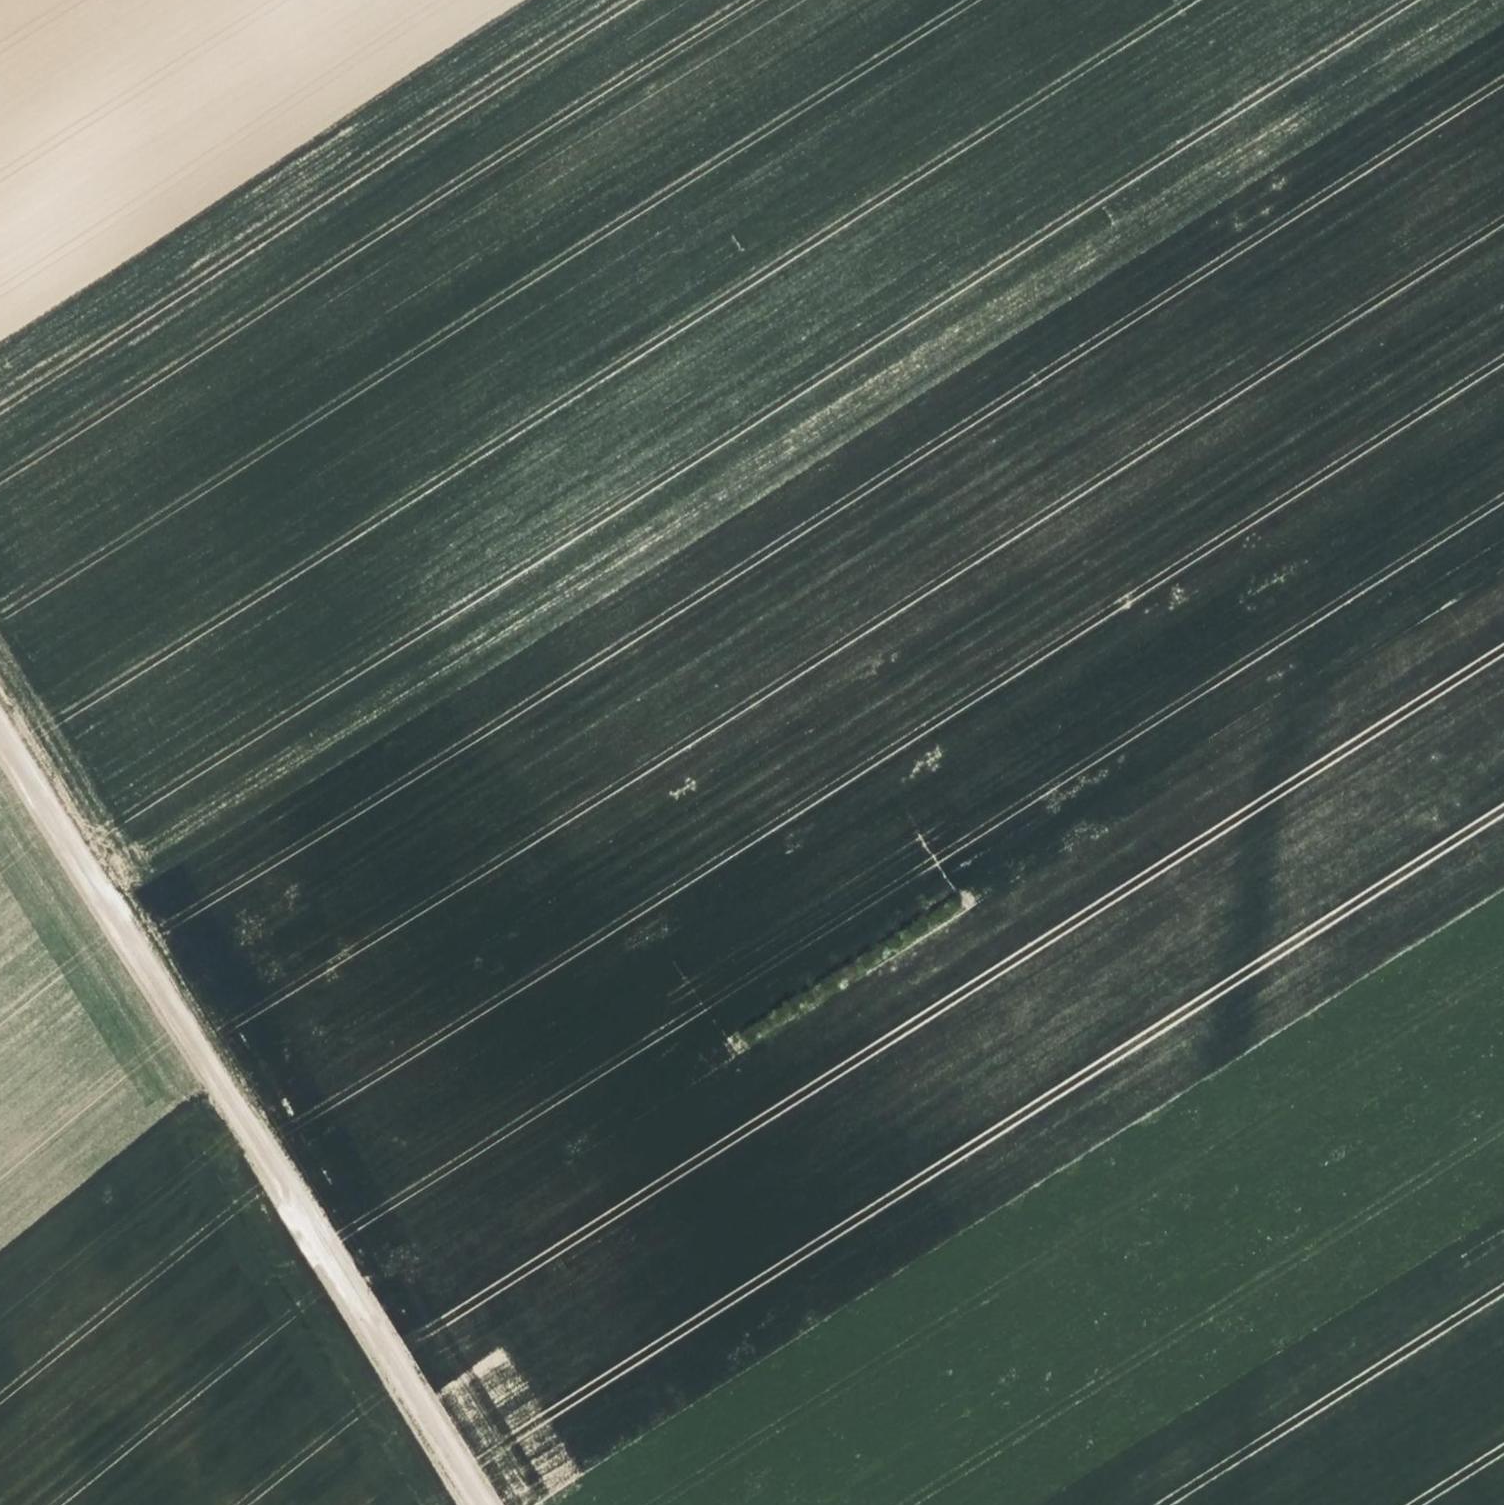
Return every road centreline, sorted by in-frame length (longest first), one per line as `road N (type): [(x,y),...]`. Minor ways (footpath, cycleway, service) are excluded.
road 1 (track): [(0,735),(474,1504)]

